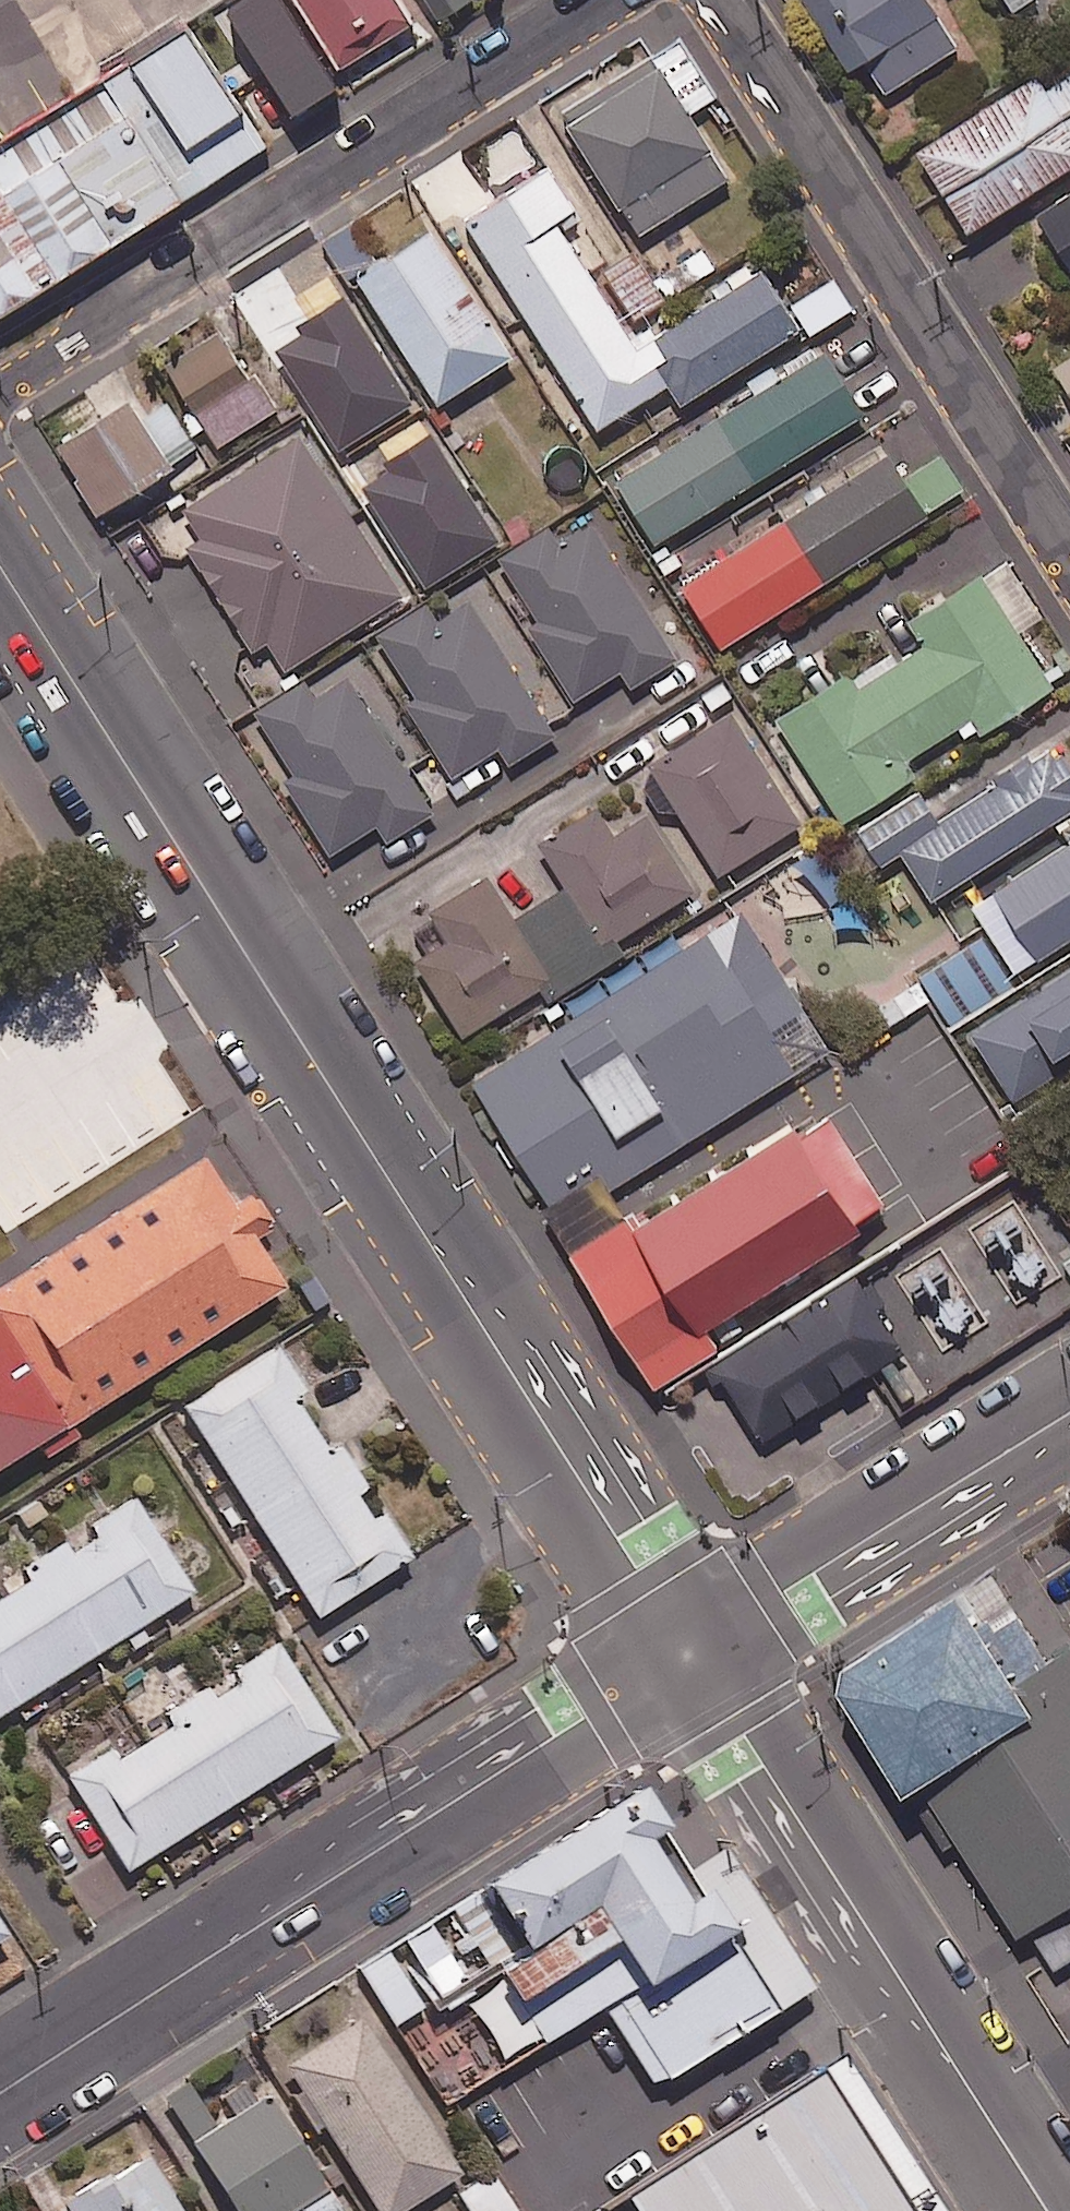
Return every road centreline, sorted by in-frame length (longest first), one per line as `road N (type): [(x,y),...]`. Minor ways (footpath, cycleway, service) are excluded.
road 1 (secondary): [(0,563),(691,1651)]
road 2 (tertiary): [(691,1651),(0,2095)]
road 3 (residential): [(602,0),(0,389)]
road 4 (tertiary): [(691,1651),(1048,2210)]
road 5 (residential): [(1069,548),(726,0)]
road 6 (tertiary): [(1069,1413),(691,1651)]

